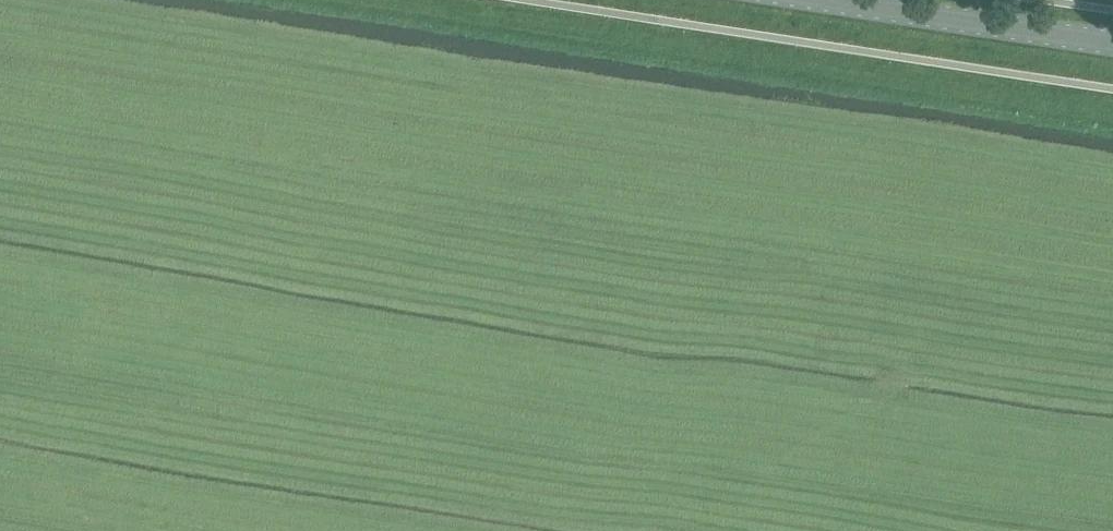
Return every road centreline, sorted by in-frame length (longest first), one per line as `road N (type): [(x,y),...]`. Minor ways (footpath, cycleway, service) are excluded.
road 1 (secondary): [(1112,37),(866,0)]

